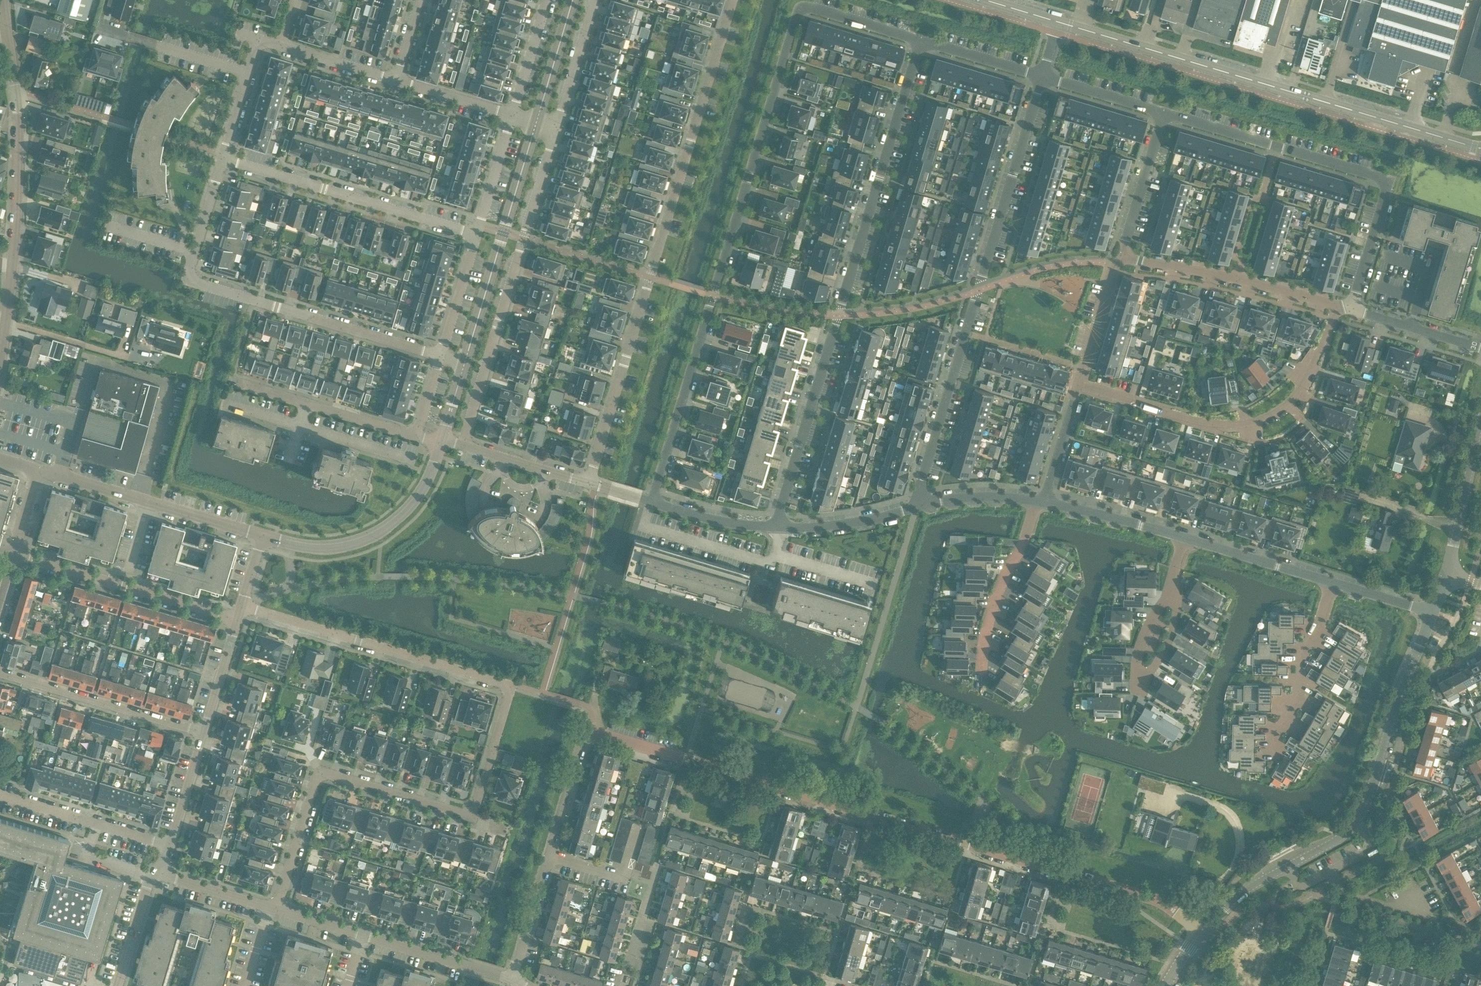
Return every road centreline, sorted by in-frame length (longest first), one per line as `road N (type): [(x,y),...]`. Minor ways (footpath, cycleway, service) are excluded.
road 1 (residential): [(276,909),(319,774),(473,817),(511,689),(243,606)]
road 2 (residential): [(654,502),(799,4),(920,39)]
road 3 (residential): [(1198,933),(1159,901),(593,732)]
road 4 (residential): [(778,527),(920,39)]
road 5 (residential): [(590,484),(735,0)]
road 6 (residential): [(917,506),(1043,76)]
road 7 (tertiary): [(1480,149),(1058,22)]
road 8 (tertiary): [(1229,903),(1336,841),(1354,821),(1433,612)]
road 9 (residential): [(1163,114),(1389,181),(1352,310)]
road 10 (residential): [(463,447),(558,130)]
road 11 (residential): [(1078,385),(1215,423),(1263,418),(1298,392),(1337,306)]
road 12 (residential): [(8,320),(21,111),(4,0)]
road 13 (residential): [(441,356),(187,279)]
road 14 (residential): [(475,234),(222,158)]
road 15 (residential): [(512,980),(582,745),(593,732)]
road 16 (tertiary): [(538,124),(466,364)]
road 17 (residential): [(512,980),(276,909)]
road 18 (residential): [(239,619),(13,557)]
road 19 (residential): [(40,470),(264,537)]
road 20 (residential): [(1337,306),(1188,266),(1116,264)]
road 21 (residential): [(0,673),(205,734)]
road 22 (residential): [(982,674),(989,617),(1040,501)]
road 23 (residential): [(417,437),(241,385)]
road 24 (residential): [(1275,757),(1331,583)]
road 25 (residential): [(171,849),(0,799)]
road 26 (tertiary): [(443,443),(402,518),(380,534),(329,549)]
road 27 (residential): [(1184,538),(1136,694)]
road 28 (residential): [(1116,264),(1163,114)]
road 29 (tertiary): [(1447,572),(1480,420)]
road 30 (residential): [(1331,583),(1184,538)]
road 31 (residential): [(1184,538),(1040,501)]
road 32 (residential): [(283,47),(263,45),(256,55),(222,158)]
road 33 (residential): [(917,506),(778,527)]
road 34 (residential): [(558,130),(597,0)]
road 35 (residential): [(1480,349),(1352,310)]
road 36 (residential): [(590,484),(463,447)]
road 37 (tertiary): [(574,0),(538,124)]
road 38 (residential): [(920,39),(1043,76)]
road 39 (residential): [(276,909),(153,875)]
road 40 (residential): [(1078,385),(1116,264)]
road 41 (residential): [(475,234),(441,356)]
road 42 (residential): [(778,527),(654,502)]
road 43 (residential): [(222,158),(187,279)]
road 44 (residential): [(1043,76),(1163,114)]
road 45 (residential): [(513,116),(475,234)]
road 46 (residential): [(126,356),(8,320)]
road 47 (residential): [(1040,501),(917,506)]
road 48 (residential): [(1040,501),(1078,385)]
road 49 (residential): [(547,0),(513,116)]
road 50 (residential): [(513,116),(398,81)]
road 51 (residential): [(398,81),(283,47)]
road 52 (tertiary): [(205,734),(239,619)]

